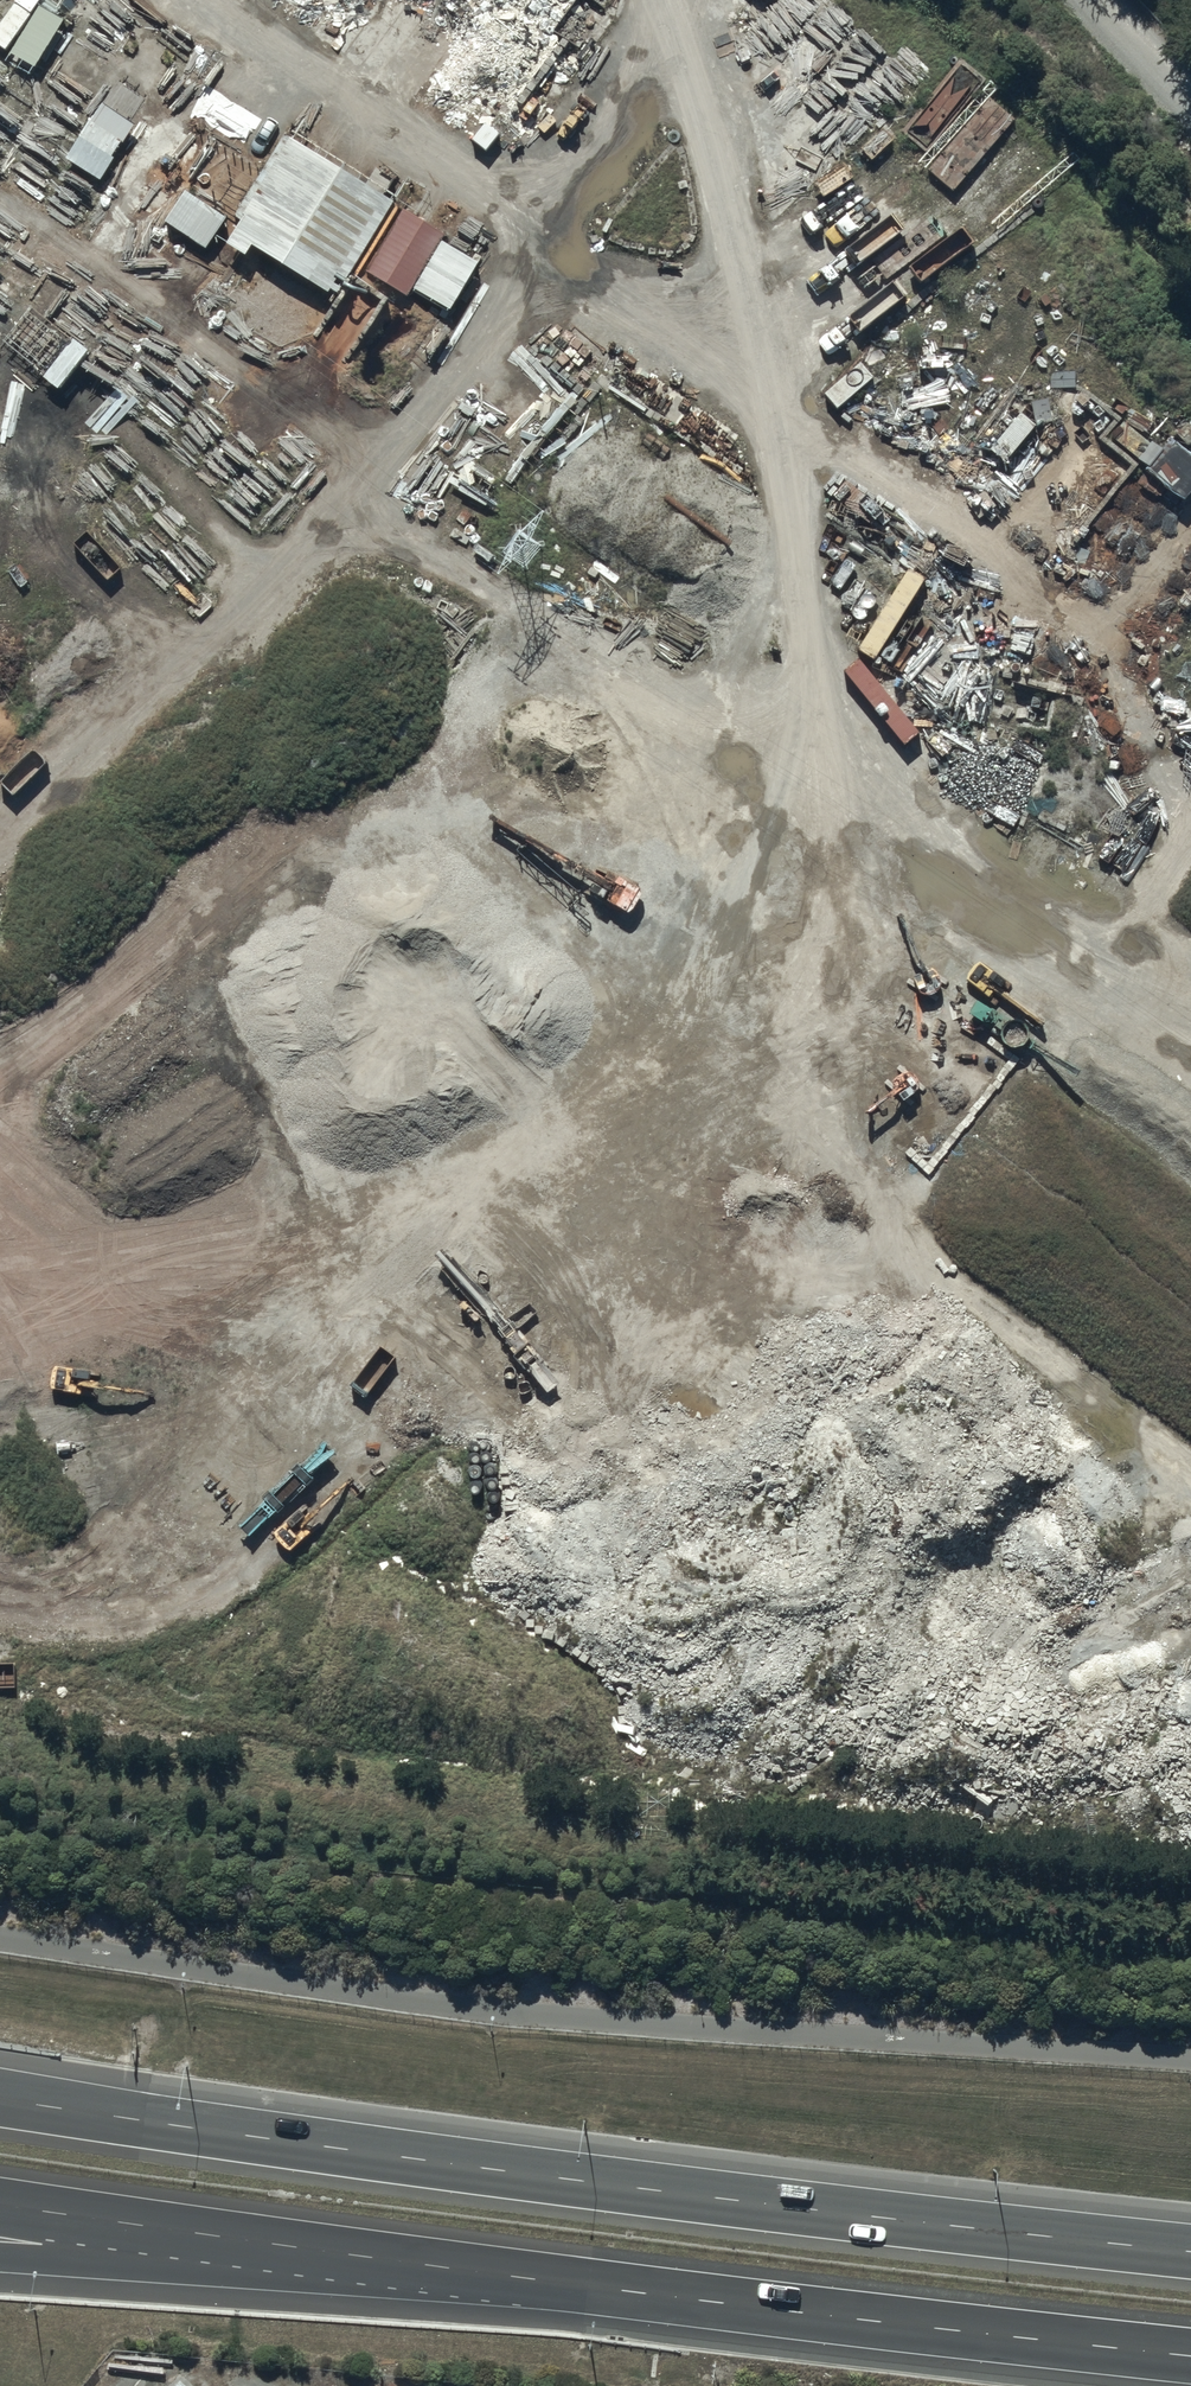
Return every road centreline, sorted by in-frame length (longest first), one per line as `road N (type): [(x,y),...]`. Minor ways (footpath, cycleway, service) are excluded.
road 1 (track): [(0,1610),(13,1623),(90,1642),(148,1640),(217,1610),(375,1442),(460,1404),(529,1399),(625,1419),(726,1415),(782,1390),(811,1356),(824,1267),(796,581),(779,476),(751,409),(715,370),(222,0)]
road 2 (motorway): [(0,2099),(583,2181),(1190,2251)]
road 3 (track): [(1190,1406),(1156,1257),(1080,1044),(1043,978),(929,864),(861,745),(796,581)]
road 4 (track): [(529,1399),(482,1367),(430,1301),(376,1173),(349,1042),(305,931),(197,861),(147,795),(136,752),(140,723),(161,692)]
road 5 (track): [(811,1356),(828,1446),(889,1548),(1015,1667),(1078,1677),(1119,1655),(1166,1574),(1190,1501)]
road 6 (motorway): [(1190,2355),(530,2279)]
road 7 (track): [(768,416),(997,557),(1109,687),(1190,824)]
road 8 (track): [(338,522),(806,795)]
road 9 (motorway): [(530,2279),(0,2204)]
road 10 (motorway): [(530,2279),(0,2255)]
road 11 (track): [(667,37),(502,331),(380,475)]
road 12 (track): [(380,475),(161,692),(0,829)]
road 13 (track): [(654,0),(696,122),(758,356),(779,476)]
road 14 (track): [(0,206),(380,475)]
road 15 (track): [(1002,563),(878,774)]
road 16 (track): [(1190,831),(1154,861),(1136,919),(1156,977),(1190,1005)]
road 17 (track): [(1094,0),(1190,100)]
road 18 (track): [(1026,961),(1137,912)]

